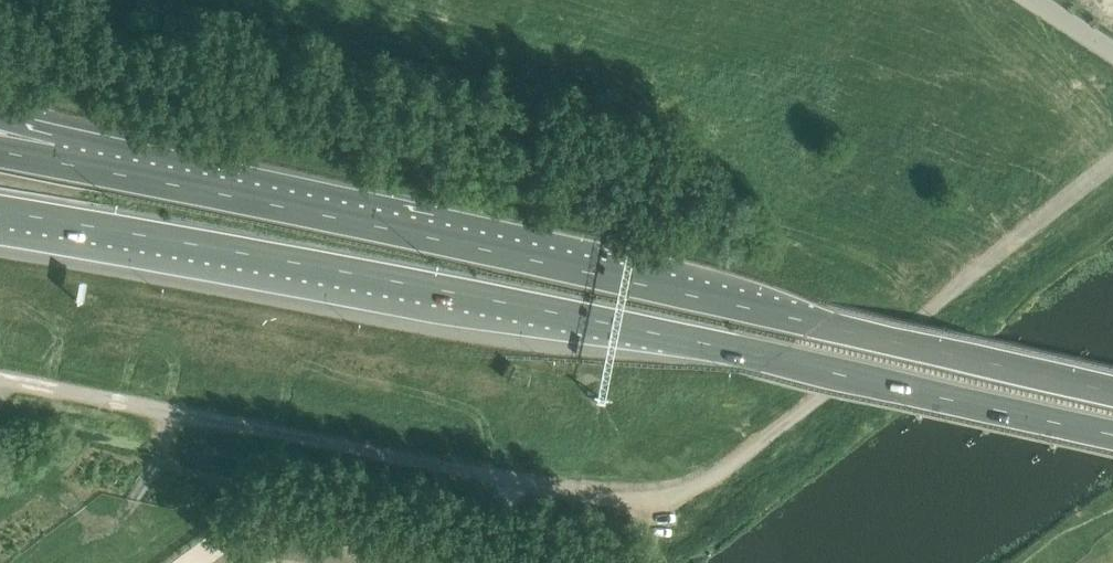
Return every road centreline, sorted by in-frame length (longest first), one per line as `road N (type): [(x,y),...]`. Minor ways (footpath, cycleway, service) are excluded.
road 1 (motorway): [(0,213),(505,302),(1112,437)]
road 2 (motorway): [(1112,393),(50,161)]

